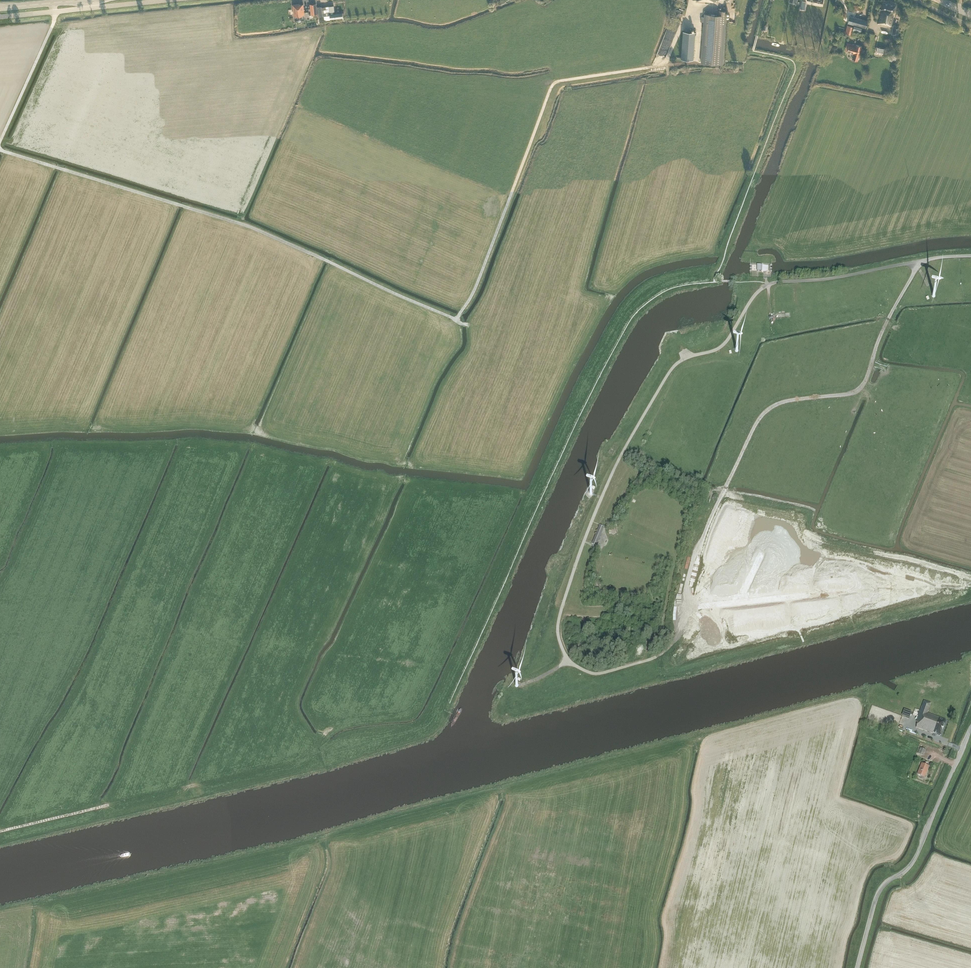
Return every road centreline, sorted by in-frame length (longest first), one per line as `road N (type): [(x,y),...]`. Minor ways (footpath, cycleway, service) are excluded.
road 1 (track): [(0,150),(250,227),(456,320),(552,86),(665,65),(690,7)]
road 2 (unclassified): [(569,661),(558,623),(582,548),(614,468),(675,365),(722,346),(756,293),(775,282),(970,256)]
road 3 (unclassified): [(857,967),(877,895),(915,860),(970,727)]
road 4 (track): [(54,3),(53,23),(0,141)]

